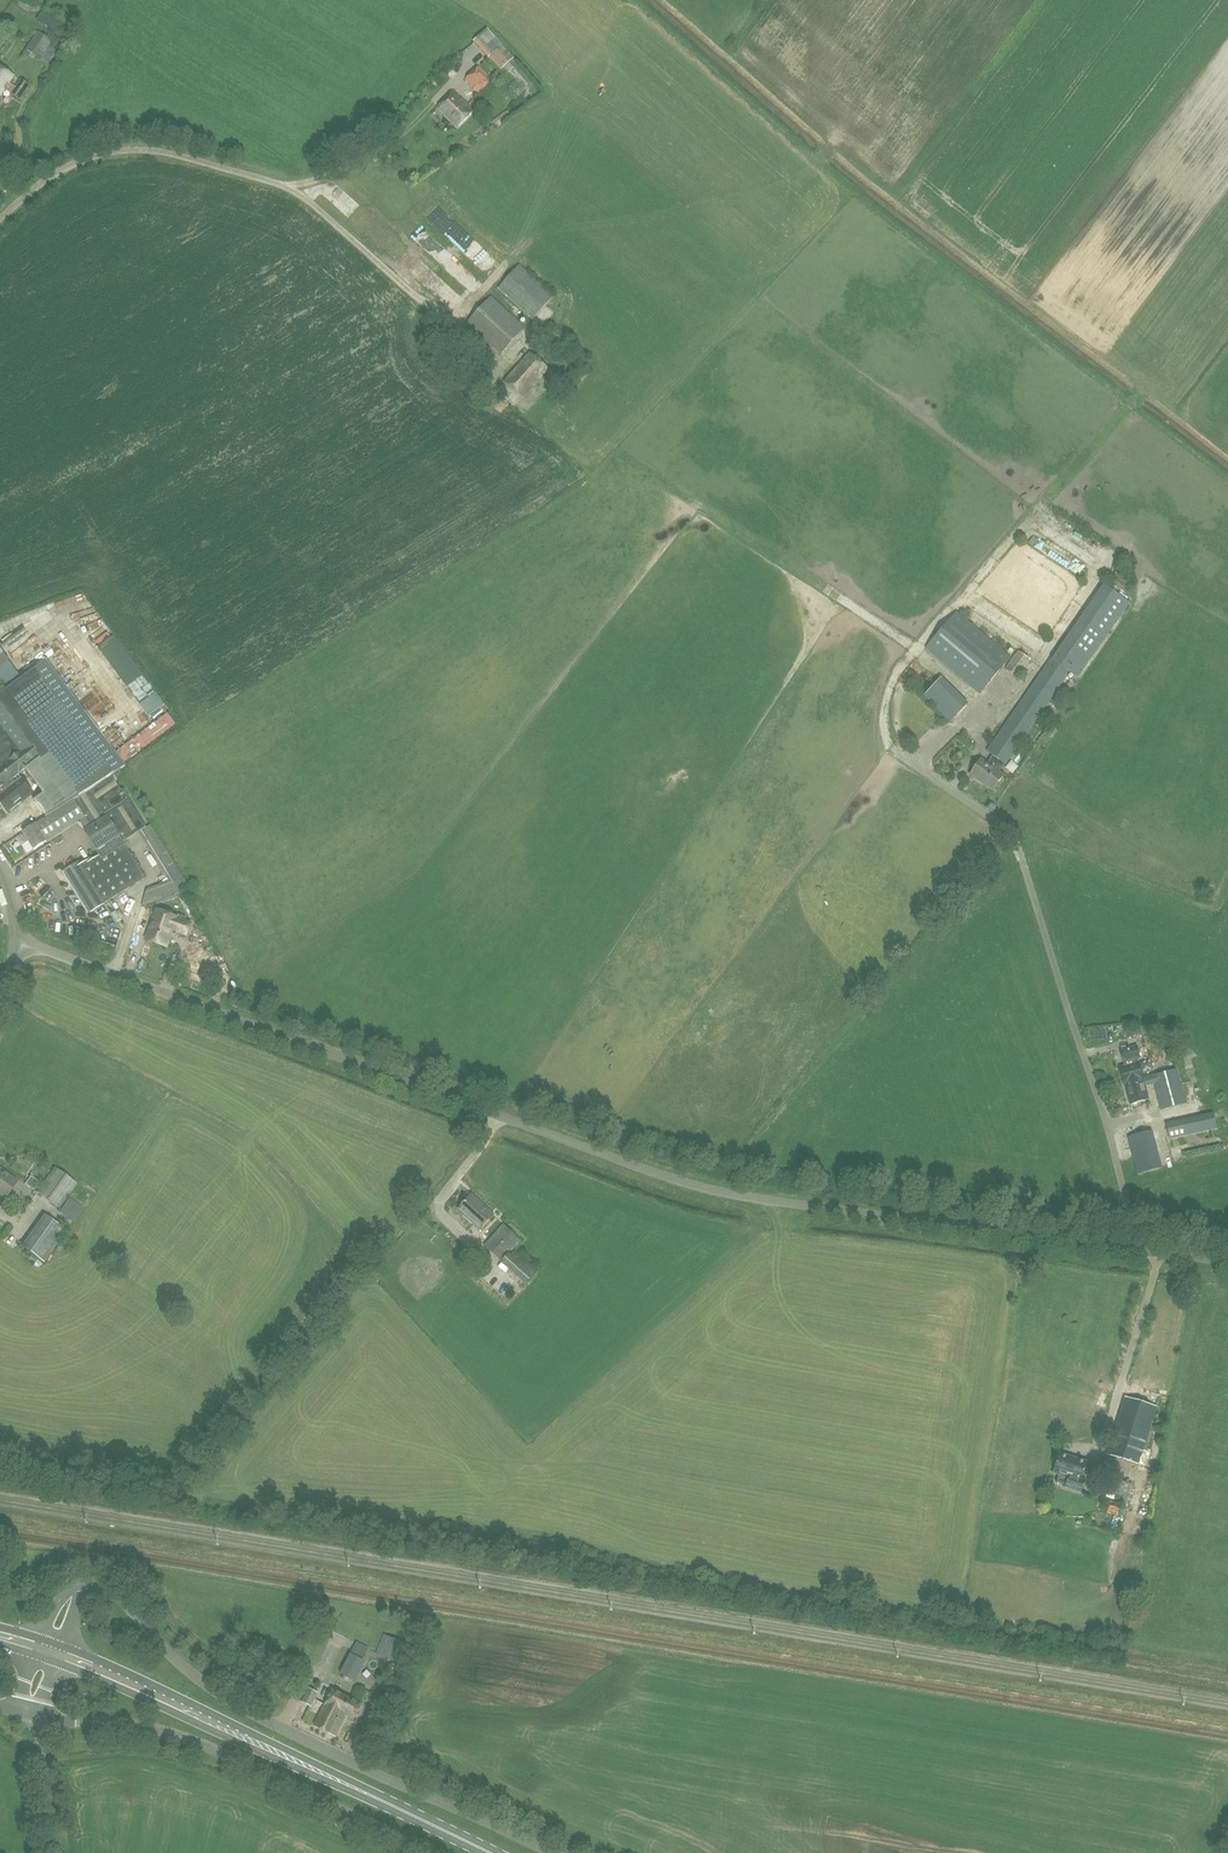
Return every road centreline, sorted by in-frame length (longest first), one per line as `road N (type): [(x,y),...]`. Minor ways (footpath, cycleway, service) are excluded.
road 1 (unclassified): [(16,940),(669,1182),(1227,1263)]
road 2 (unclassified): [(550,1852),(240,1707),(172,1655),(119,1596),(97,1587),(75,1592)]
road 3 (primary): [(490,1852),(58,1654)]
road 4 (unclassified): [(428,1852),(182,1737),(124,1723),(37,1719)]

